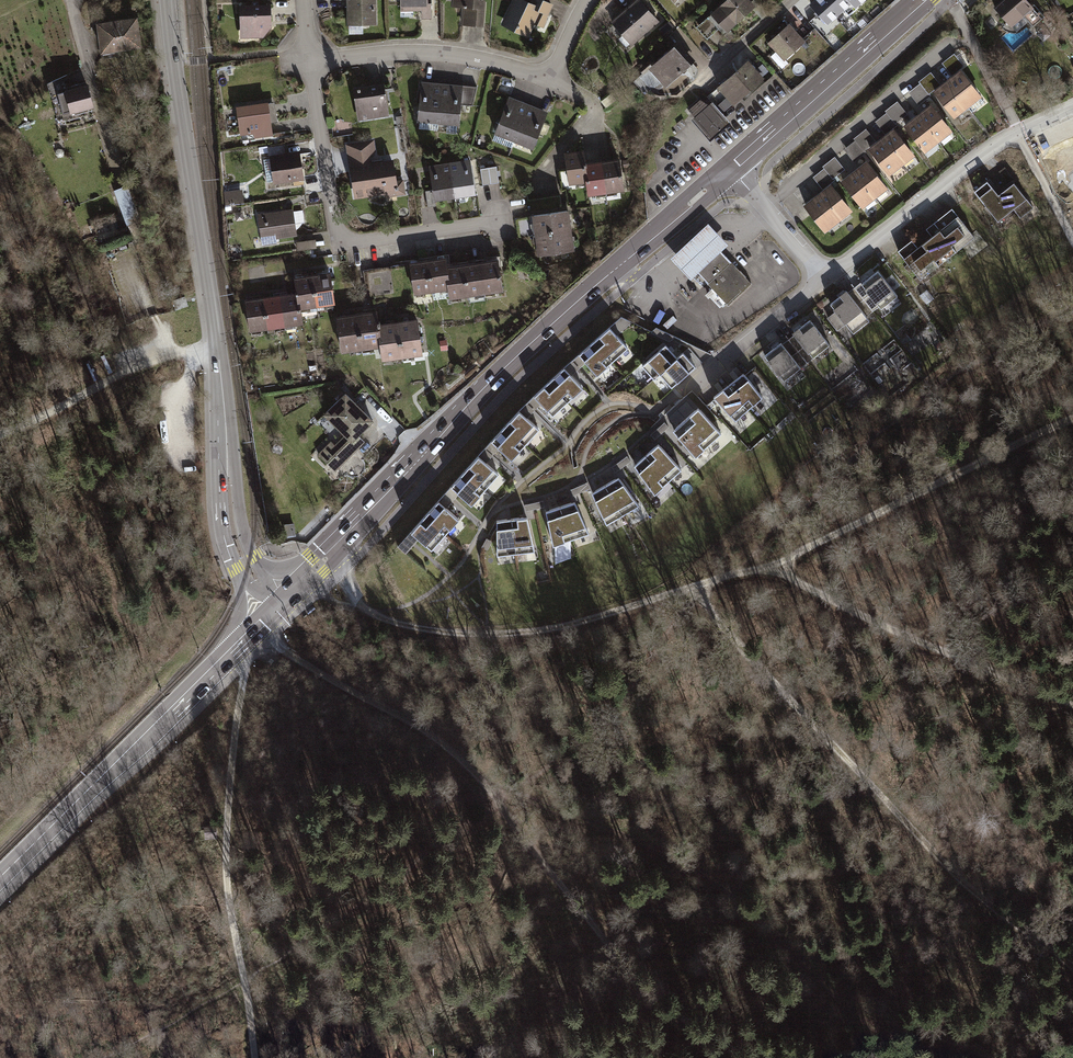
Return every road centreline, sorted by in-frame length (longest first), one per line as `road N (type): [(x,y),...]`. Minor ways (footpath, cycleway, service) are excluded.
road 1 (primary): [(730,169),(530,344),(277,607)]
road 2 (secondary): [(277,607),(239,558),(231,529),(217,353),(169,0)]
road 3 (track): [(928,1057),(842,1005),(704,867),(475,774)]
road 4 (track): [(696,586),(753,662),(976,891),(1072,967)]
road 5 (primary): [(277,607),(0,877)]
road 6 (track): [(496,801),(647,996),(741,1057)]
road 7 (track): [(696,586),(578,622),(481,634),(392,621),(356,597)]
road 8 (track): [(250,1013),(226,863),(242,666)]
road 9 (residential): [(499,220),(383,244),(339,233),(307,63)]
road 10 (track): [(1072,417),(777,563)]
road 11 (track): [(1072,705),(874,621),(777,563)]
road 12 (track): [(496,801),(601,727),(696,586)]
road 13 (track): [(256,628),(435,737),(496,801)]
road 14 (primary): [(918,0),(730,169)]
road 15 (residential): [(554,77),(476,54),(394,47),(307,63)]
road 16 (residential): [(828,279),(1019,134)]
road 17 (residential): [(695,383),(828,279)]
road 18 (track): [(139,361),(85,394),(0,429)]
road 19 (residential): [(948,0),(1019,134)]
road 20 (residential): [(730,169),(828,279)]
road 21 (residential): [(794,0),(693,88)]

